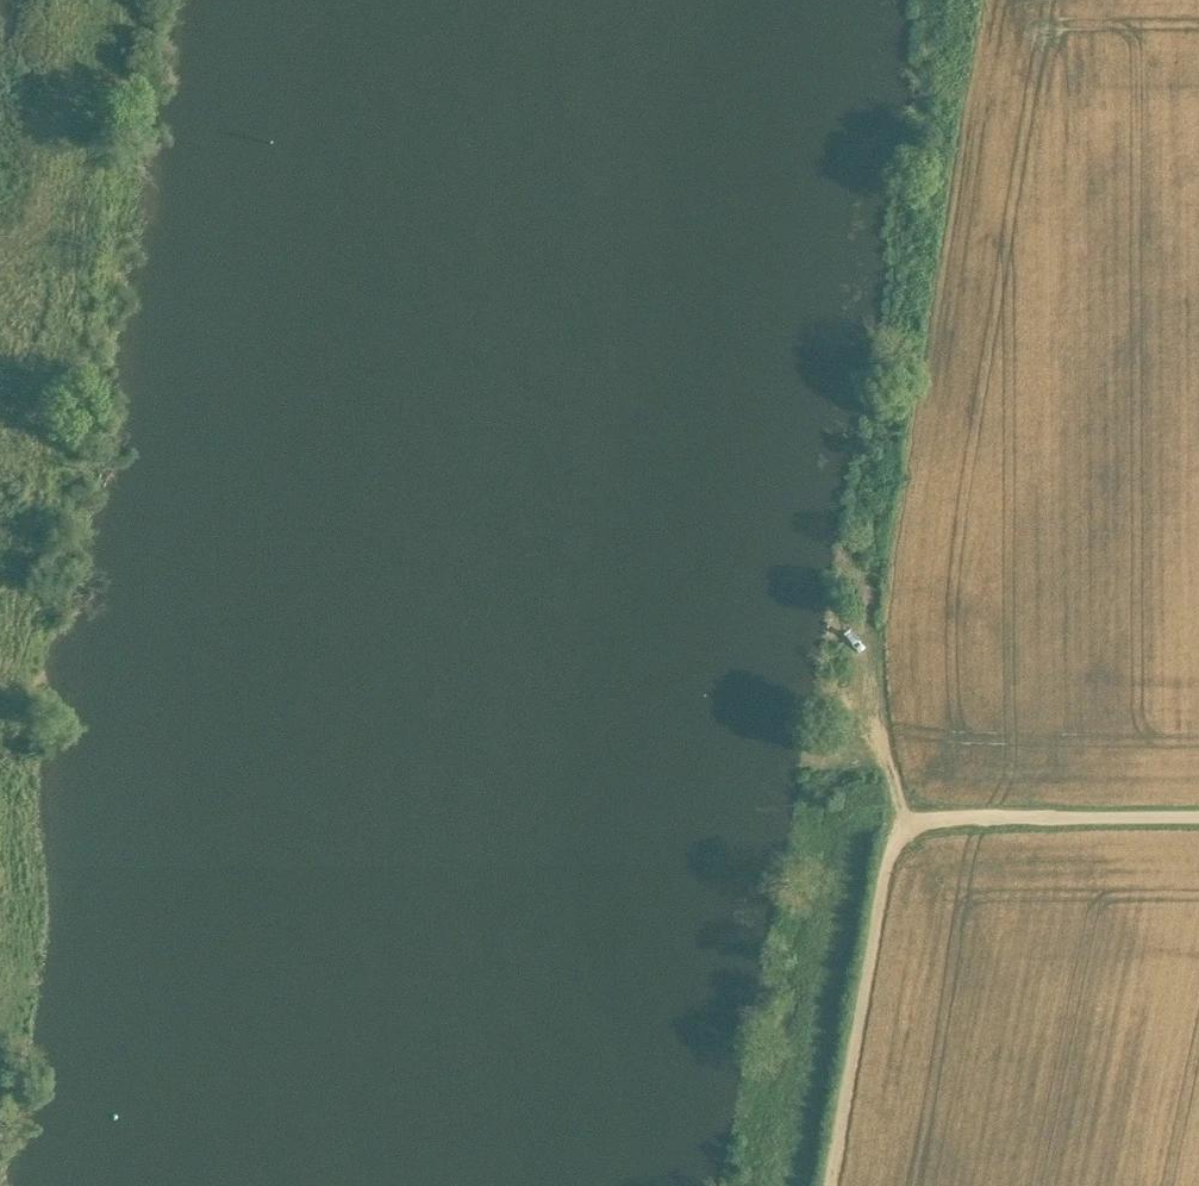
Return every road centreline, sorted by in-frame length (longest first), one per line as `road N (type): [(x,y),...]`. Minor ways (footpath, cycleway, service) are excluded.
road 1 (track): [(1198,819),(936,821),(911,824),(893,841),(827,1185)]

